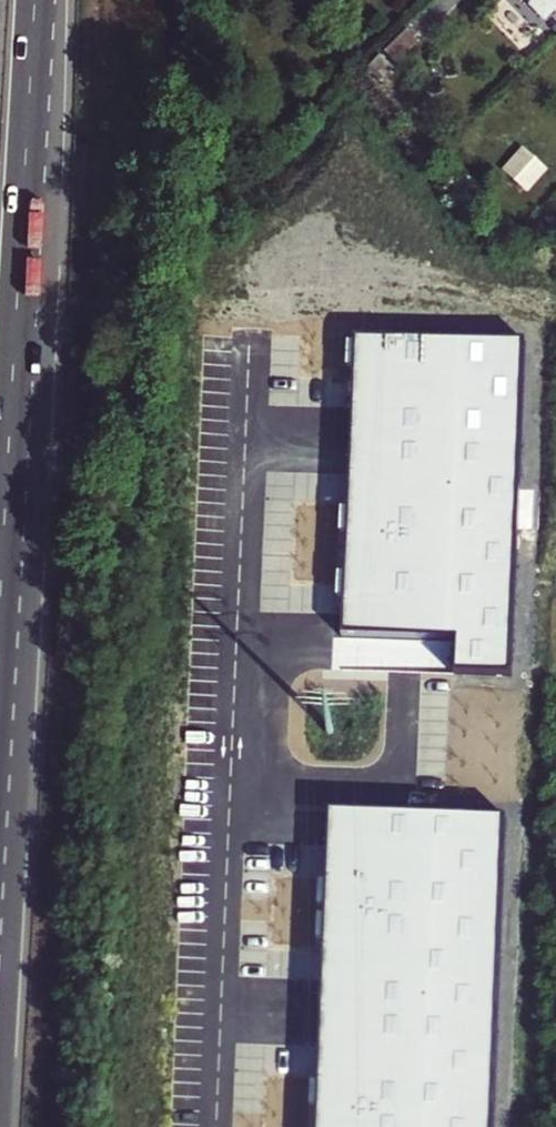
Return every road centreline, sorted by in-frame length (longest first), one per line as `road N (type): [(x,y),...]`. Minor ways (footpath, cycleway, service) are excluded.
road 1 (motorway): [(0,603),(36,0)]

